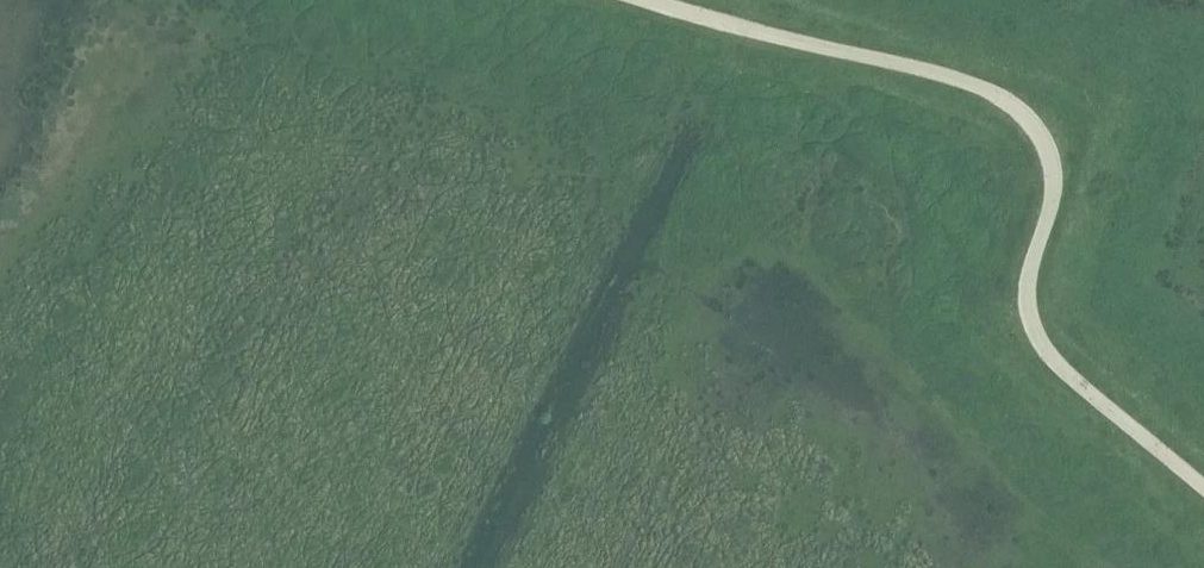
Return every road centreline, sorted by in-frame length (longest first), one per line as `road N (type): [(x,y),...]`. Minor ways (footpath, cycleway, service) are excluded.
road 1 (track): [(644,0),(928,71),(1020,110),(1043,136),(1053,178),(1027,289),(1036,340),(1203,490)]

